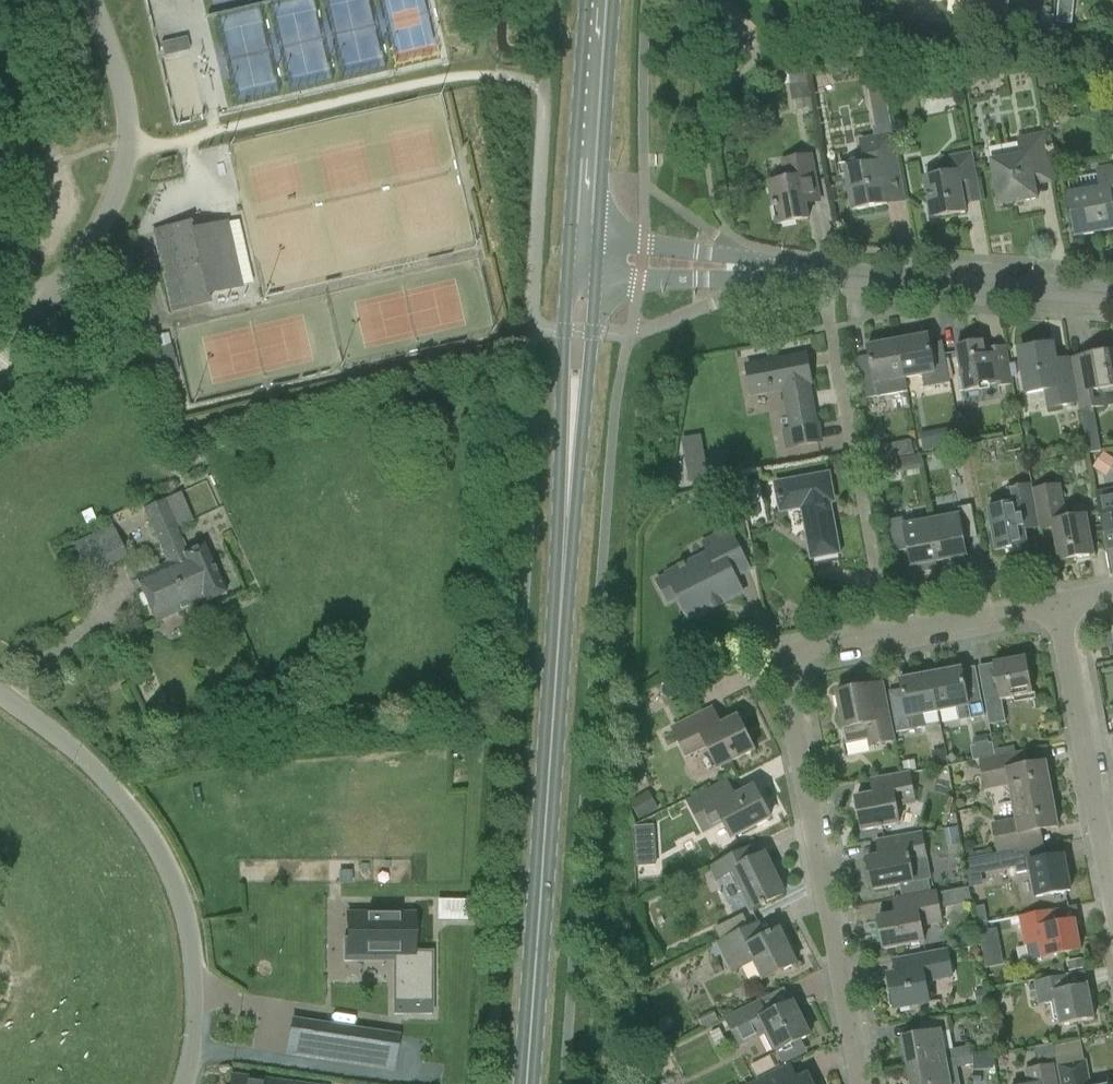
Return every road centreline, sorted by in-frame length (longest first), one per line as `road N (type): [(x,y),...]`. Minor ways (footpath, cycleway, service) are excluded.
road 1 (secondary): [(530,1083),(588,251)]
road 2 (unclassified): [(187,1083),(198,1018),(193,935),(170,865),(138,814),(0,698)]
road 3 (residential): [(866,1083),(827,879),(808,826),(786,661)]
road 4 (unclassified): [(0,361),(120,194),(133,132),(122,74),(92,0)]
road 5 (residential): [(896,645),(826,274)]
road 6 (residential): [(1112,905),(1052,614)]
road 7 (residential): [(1112,297),(826,274)]
road 8 (secondary): [(588,251),(606,0)]
road 9 (residential): [(826,274),(588,251)]
road 10 (residential): [(896,645),(1052,614)]

